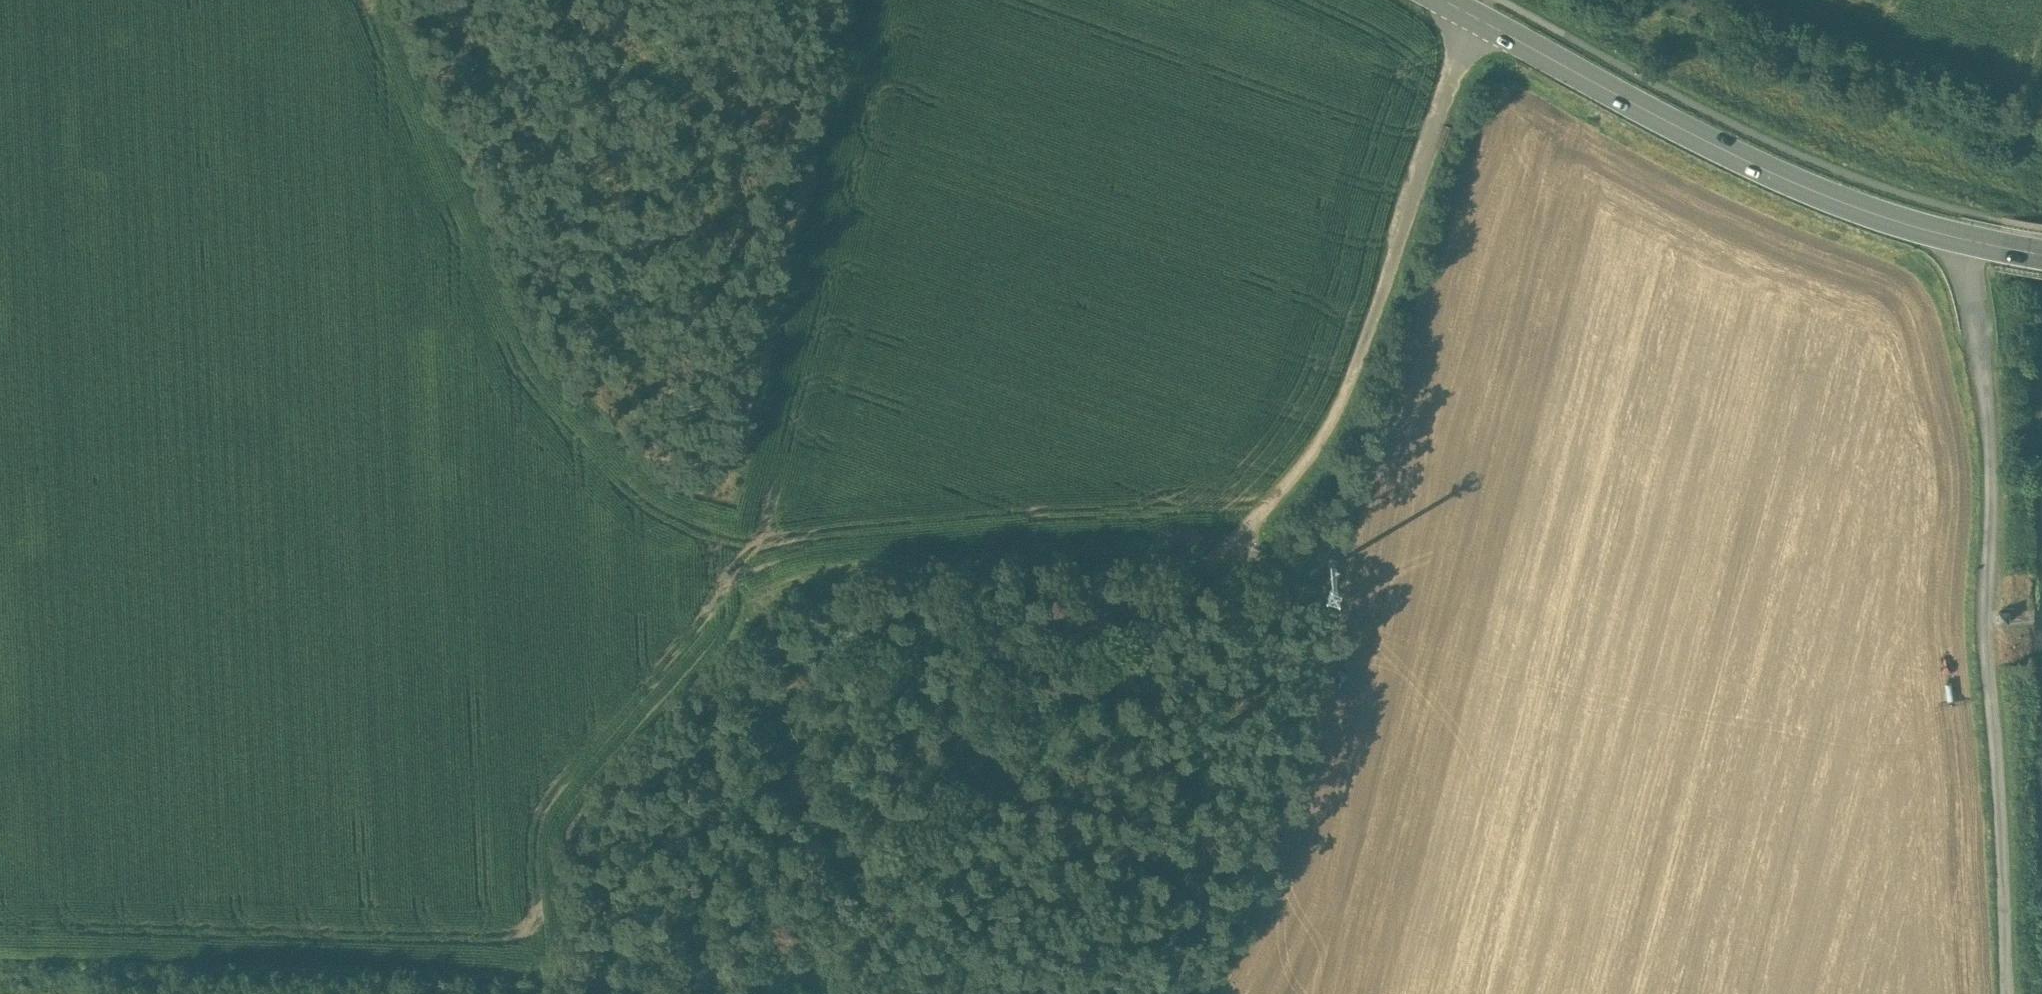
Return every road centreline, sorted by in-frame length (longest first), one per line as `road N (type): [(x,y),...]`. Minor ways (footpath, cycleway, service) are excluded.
road 1 (unclassified): [(771,993),(1269,500),(1336,407),(1371,328),(1473,13)]
road 2 (track): [(1970,238),(1966,261),(1993,451),(1987,624),(2011,993)]
road 3 (secondary): [(1473,13),(1755,162),(1891,218),(2041,252)]

